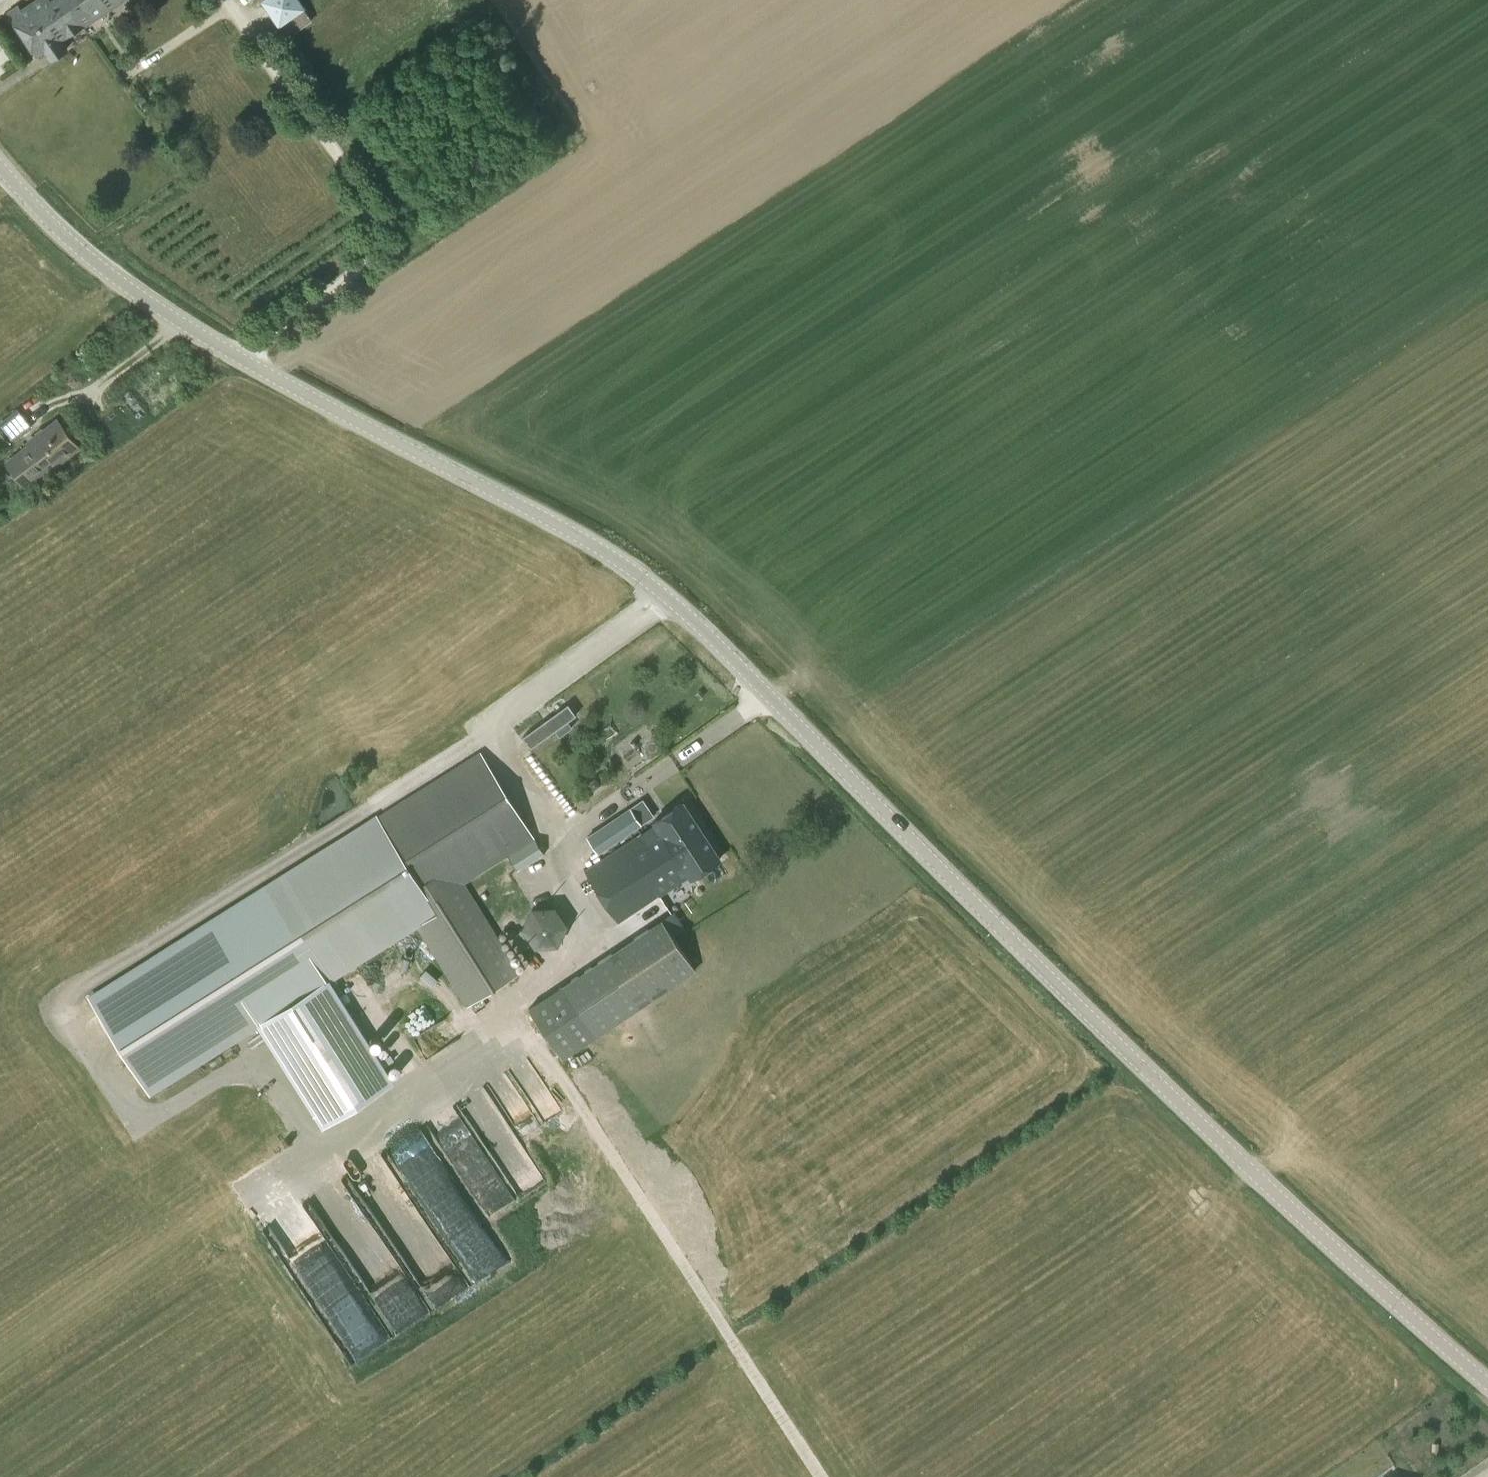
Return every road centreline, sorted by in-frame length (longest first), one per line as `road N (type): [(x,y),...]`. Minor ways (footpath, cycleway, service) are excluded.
road 1 (tertiary): [(1487,1381),(1126,1054),(668,597),(598,548),(171,315),(68,239),(0,166)]
road 2 (track): [(518,1020),(563,1077),(822,1476)]

